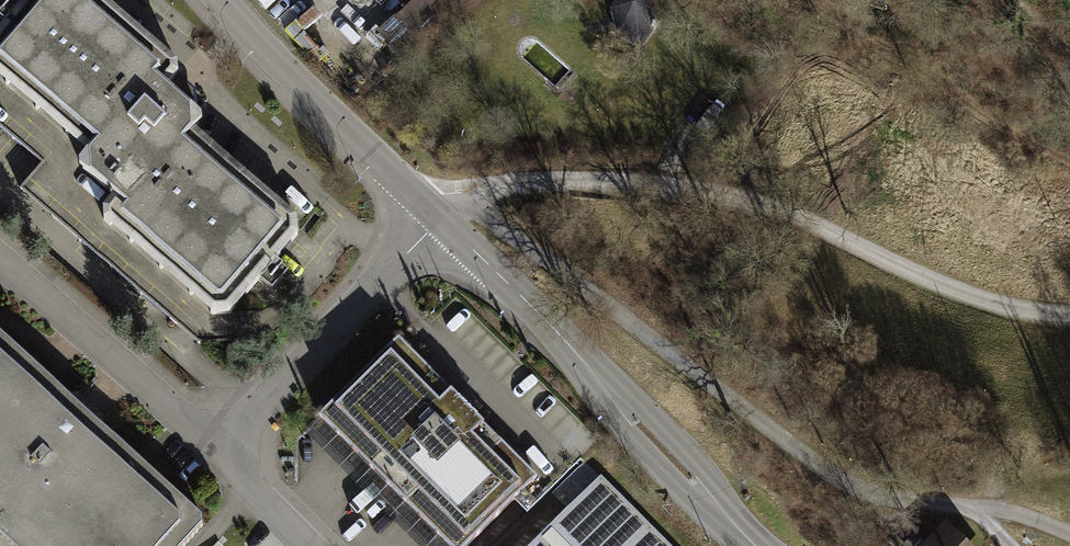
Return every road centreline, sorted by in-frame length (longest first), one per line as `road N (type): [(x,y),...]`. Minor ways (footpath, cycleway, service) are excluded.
road 1 (track): [(1069,533),(976,508),(905,503),(850,482),(461,198)]
road 2 (track): [(440,219),(461,198),(505,188),(715,194),(784,205),(909,270),(998,306),(1069,315)]
road 3 (tertiary): [(440,219),(556,328),(751,545)]
road 4 (residential): [(440,219),(217,456)]
road 5 (tertiary): [(220,0),(440,219)]
road 6 (residential): [(217,456),(0,260)]
road 7 (residential): [(217,456),(307,545)]

